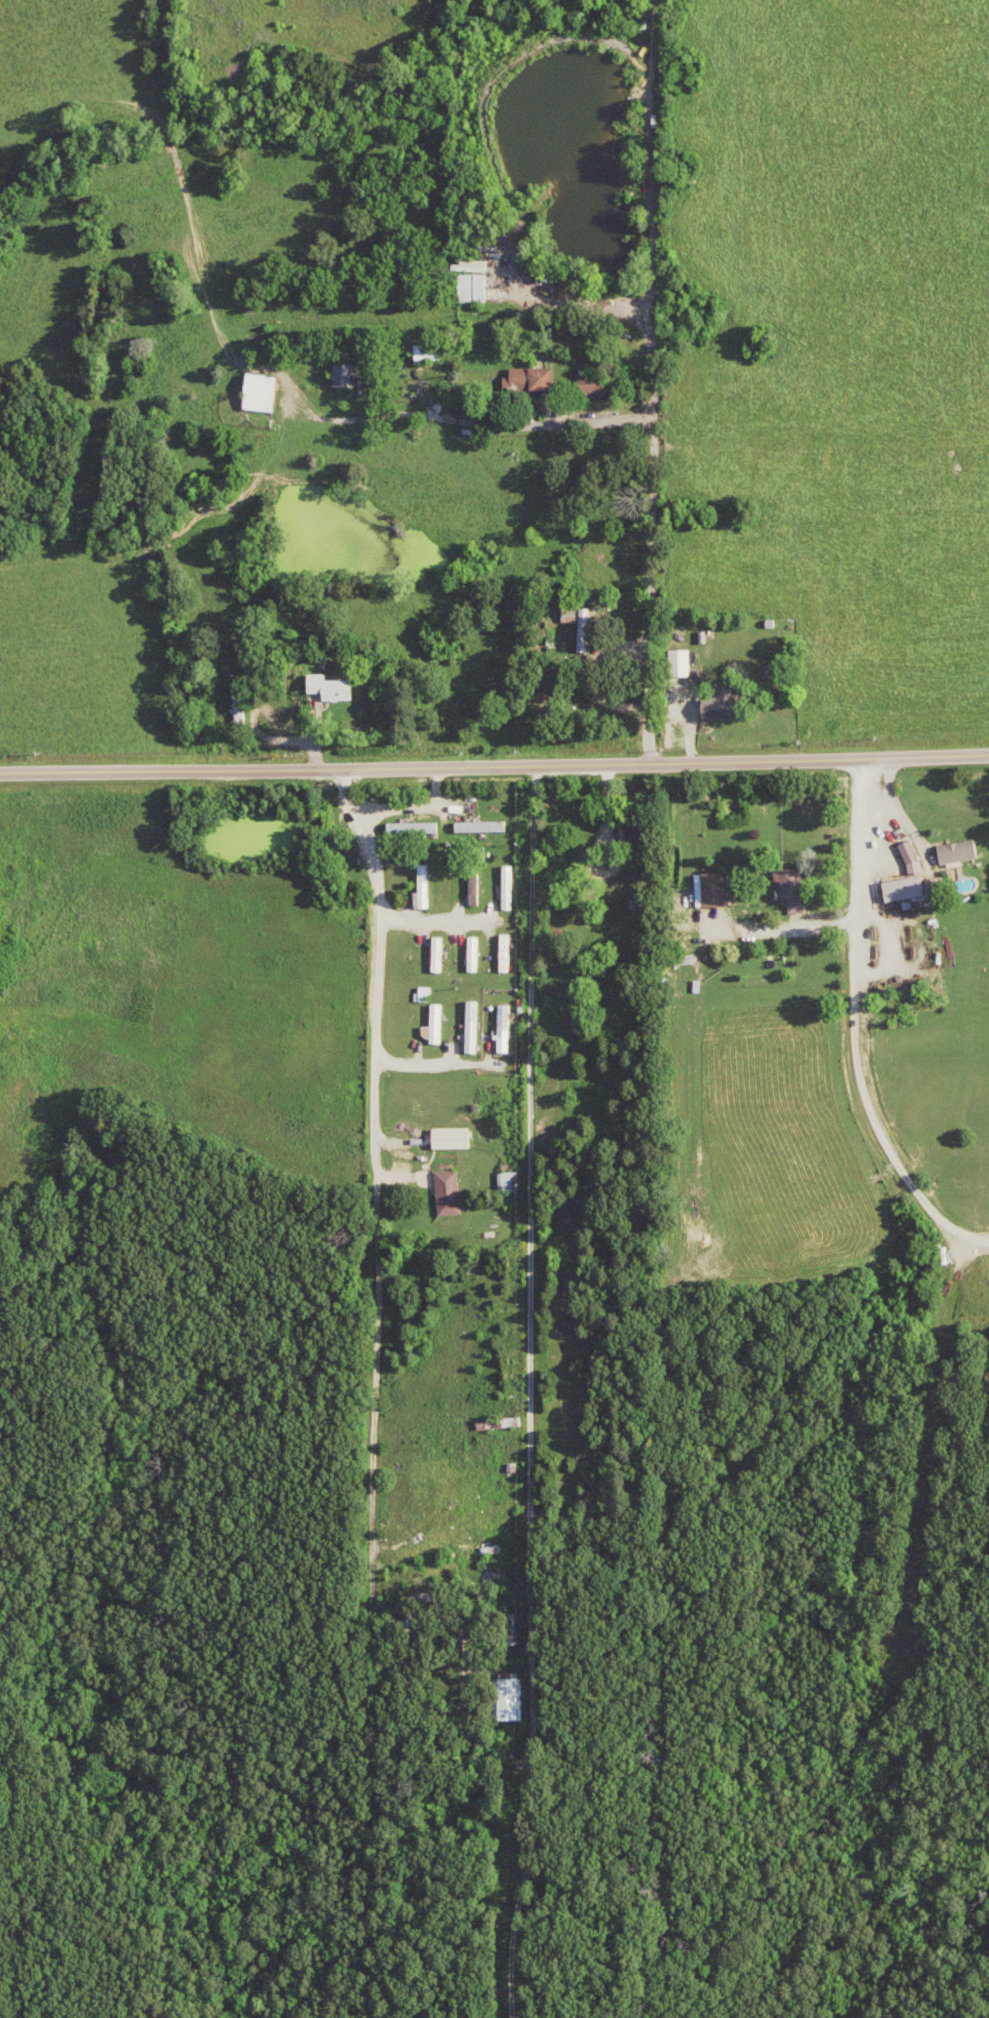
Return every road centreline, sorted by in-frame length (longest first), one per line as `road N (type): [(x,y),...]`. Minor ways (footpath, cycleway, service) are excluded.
road 1 (tertiary): [(0,776),(988,756)]
road 2 (residential): [(651,767),(657,0)]
road 3 (residential): [(988,1243),(943,1224),(911,1192),(877,1124),(859,1060),(863,761)]

